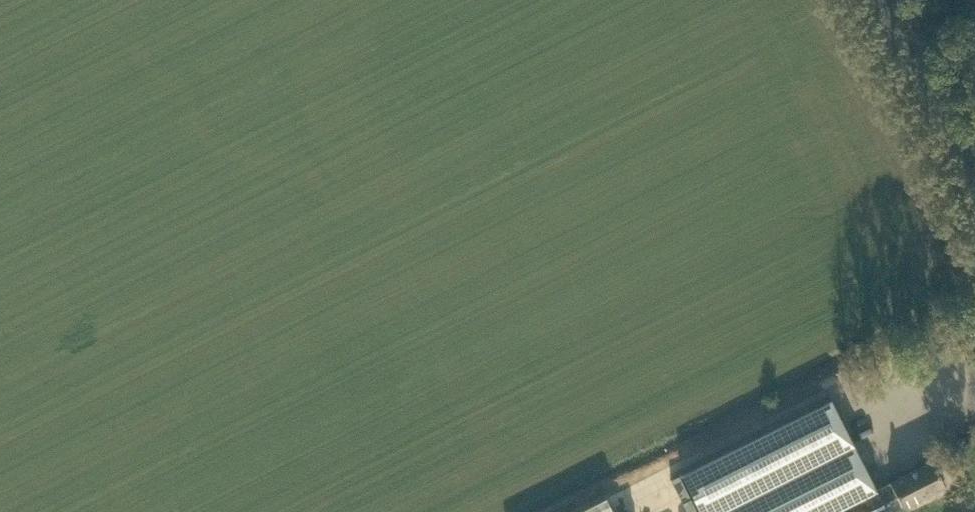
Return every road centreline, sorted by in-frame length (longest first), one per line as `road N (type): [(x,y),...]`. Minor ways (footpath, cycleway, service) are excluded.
road 1 (unclassified): [(974,196),(876,0)]

